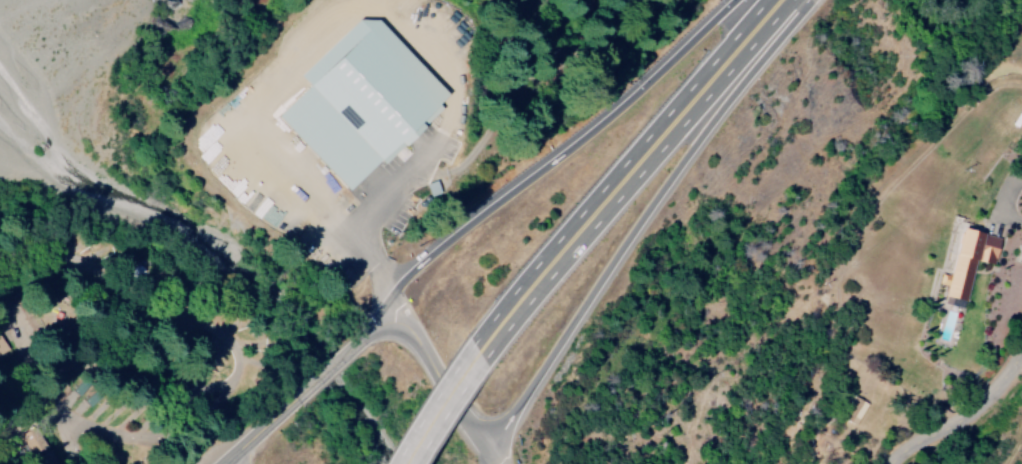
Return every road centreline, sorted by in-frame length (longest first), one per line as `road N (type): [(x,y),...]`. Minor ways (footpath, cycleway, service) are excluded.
road 1 (trunk): [(489,458),(783,0)]
road 2 (trunk): [(473,358),(780,0)]
road 3 (trunk): [(746,0),(489,211),(391,304)]
road 4 (residential): [(23,353),(107,296),(199,322),(194,362)]
road 5 (secondary): [(391,304),(489,458)]
road 6 (residential): [(216,377),(55,463)]
road 7 (residential): [(889,463),(986,399),(1021,356)]
road 8 (residential): [(14,463),(65,393),(23,353)]
road 9 (residential): [(194,362),(65,393)]
road 10 (trunk): [(404,463),(473,358)]

